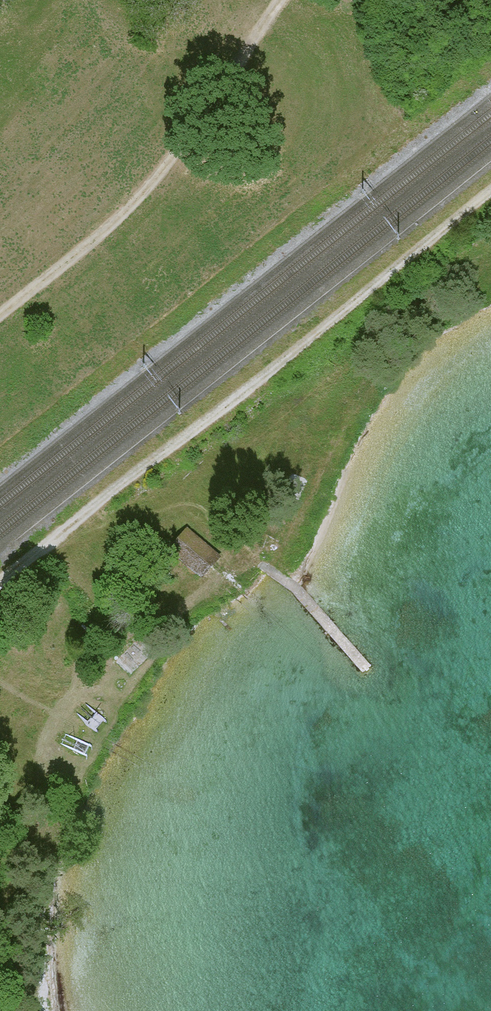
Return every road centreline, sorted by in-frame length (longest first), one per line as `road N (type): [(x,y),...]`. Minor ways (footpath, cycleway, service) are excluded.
road 1 (track): [(490,191),(0,581)]
road 2 (track): [(0,319),(135,203),(284,0)]
road 3 (track): [(49,542),(131,515),(172,514),(212,521),(269,565)]

